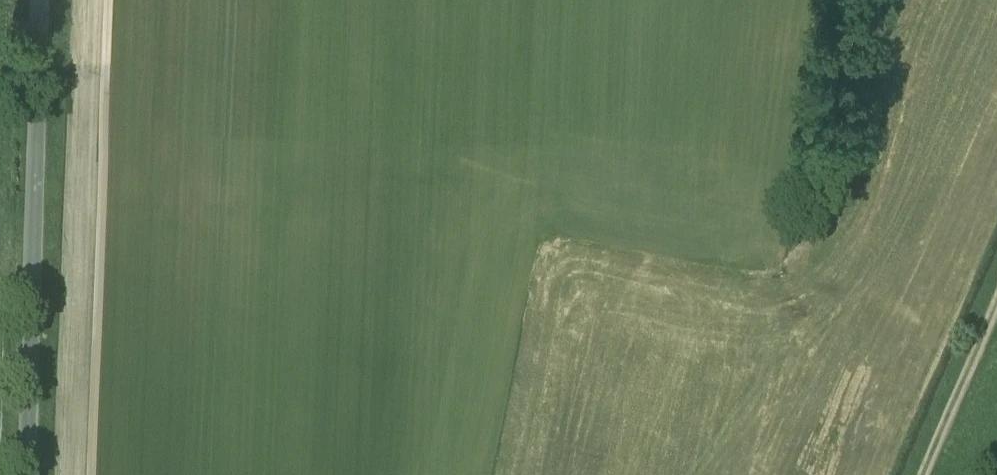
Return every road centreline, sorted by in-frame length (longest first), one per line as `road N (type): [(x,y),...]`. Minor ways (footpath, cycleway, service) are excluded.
road 1 (unclassified): [(28,474),(44,0)]
road 2 (track): [(925,474),(996,305)]

